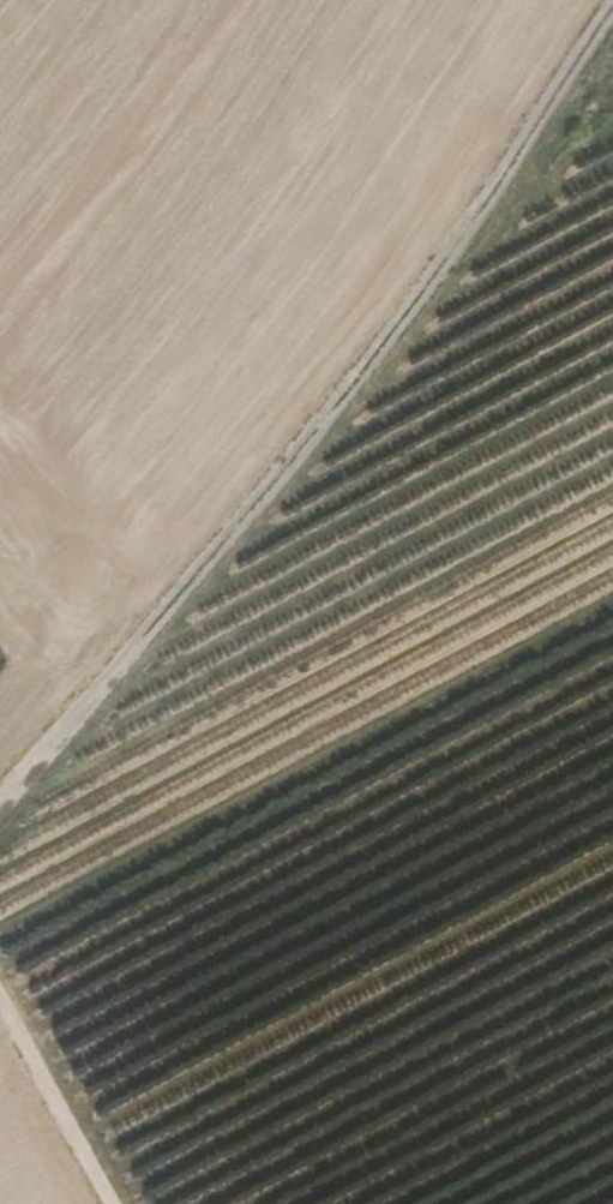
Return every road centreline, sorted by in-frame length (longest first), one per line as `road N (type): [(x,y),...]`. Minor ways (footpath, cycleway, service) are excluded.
road 1 (track): [(612,28),(479,238),(0,795)]
road 2 (track): [(0,1017),(109,1203)]

